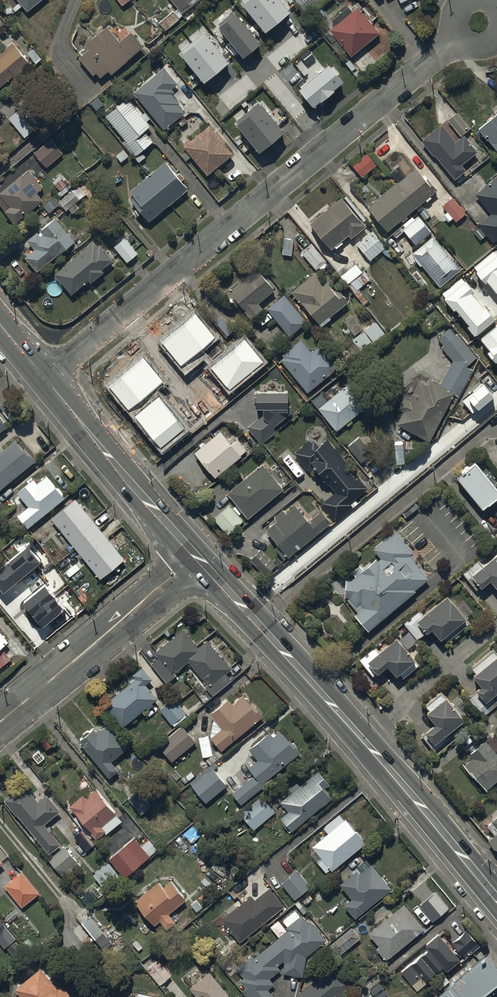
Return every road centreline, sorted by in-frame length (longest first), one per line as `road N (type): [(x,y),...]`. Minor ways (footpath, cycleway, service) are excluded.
road 1 (residential): [(44,377),(427,64)]
road 2 (unclassified): [(198,556),(0,722)]
road 3 (secondary): [(362,738),(198,556)]
road 4 (secondary): [(198,556),(44,377)]
road 5 (residential): [(77,0),(59,45),(81,97),(0,170)]
road 6 (secondary): [(496,897),(362,738)]
road 7 (residential): [(489,630),(362,738)]

